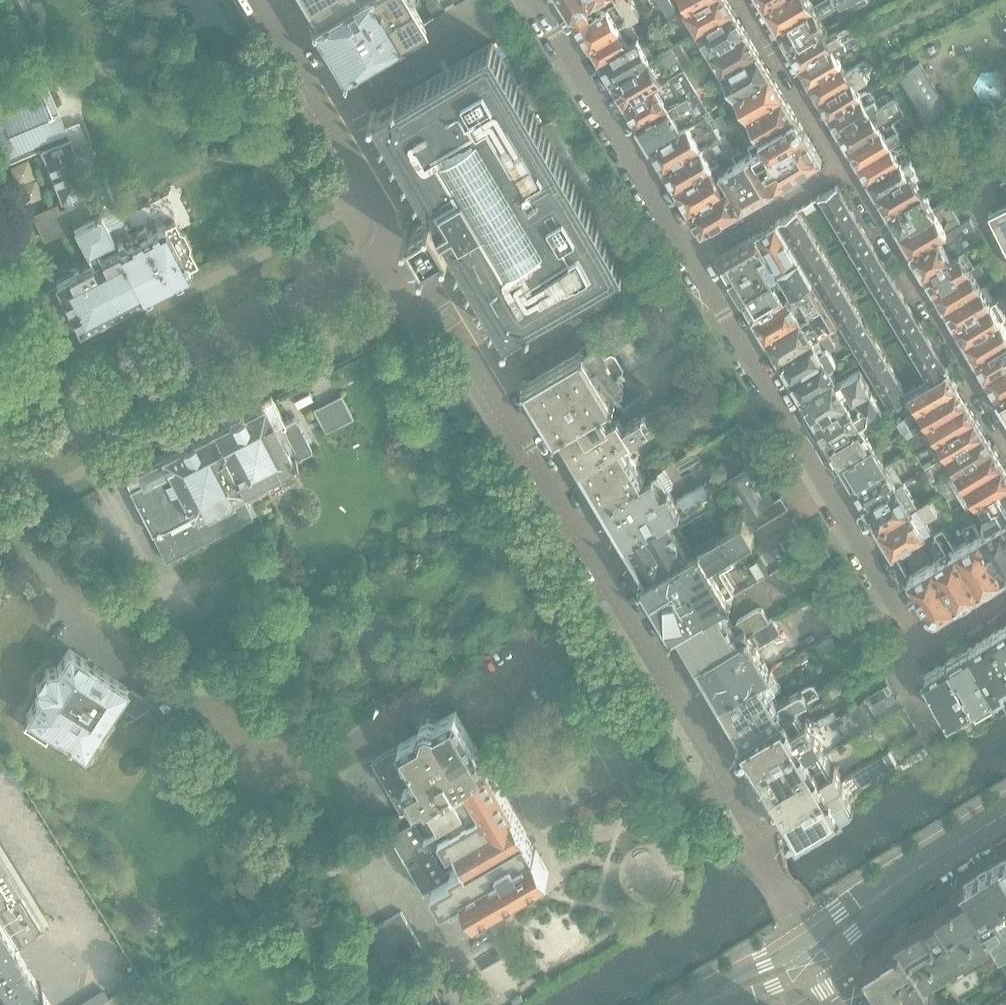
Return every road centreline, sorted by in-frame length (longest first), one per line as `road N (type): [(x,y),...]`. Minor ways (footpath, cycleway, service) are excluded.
road 1 (residential): [(717,777),(398,242)]
road 2 (residential): [(691,257),(925,646),(1005,598)]
road 3 (residential): [(0,451),(398,242)]
road 4 (residential): [(1005,442),(839,165)]
road 5 (residential): [(533,0),(691,257)]
road 6 (residential): [(398,242),(259,0)]
road 7 (residential): [(839,165),(743,0)]
road 8 (residential): [(691,257),(839,165)]
road 9 (tertiary): [(887,888),(1005,815)]

